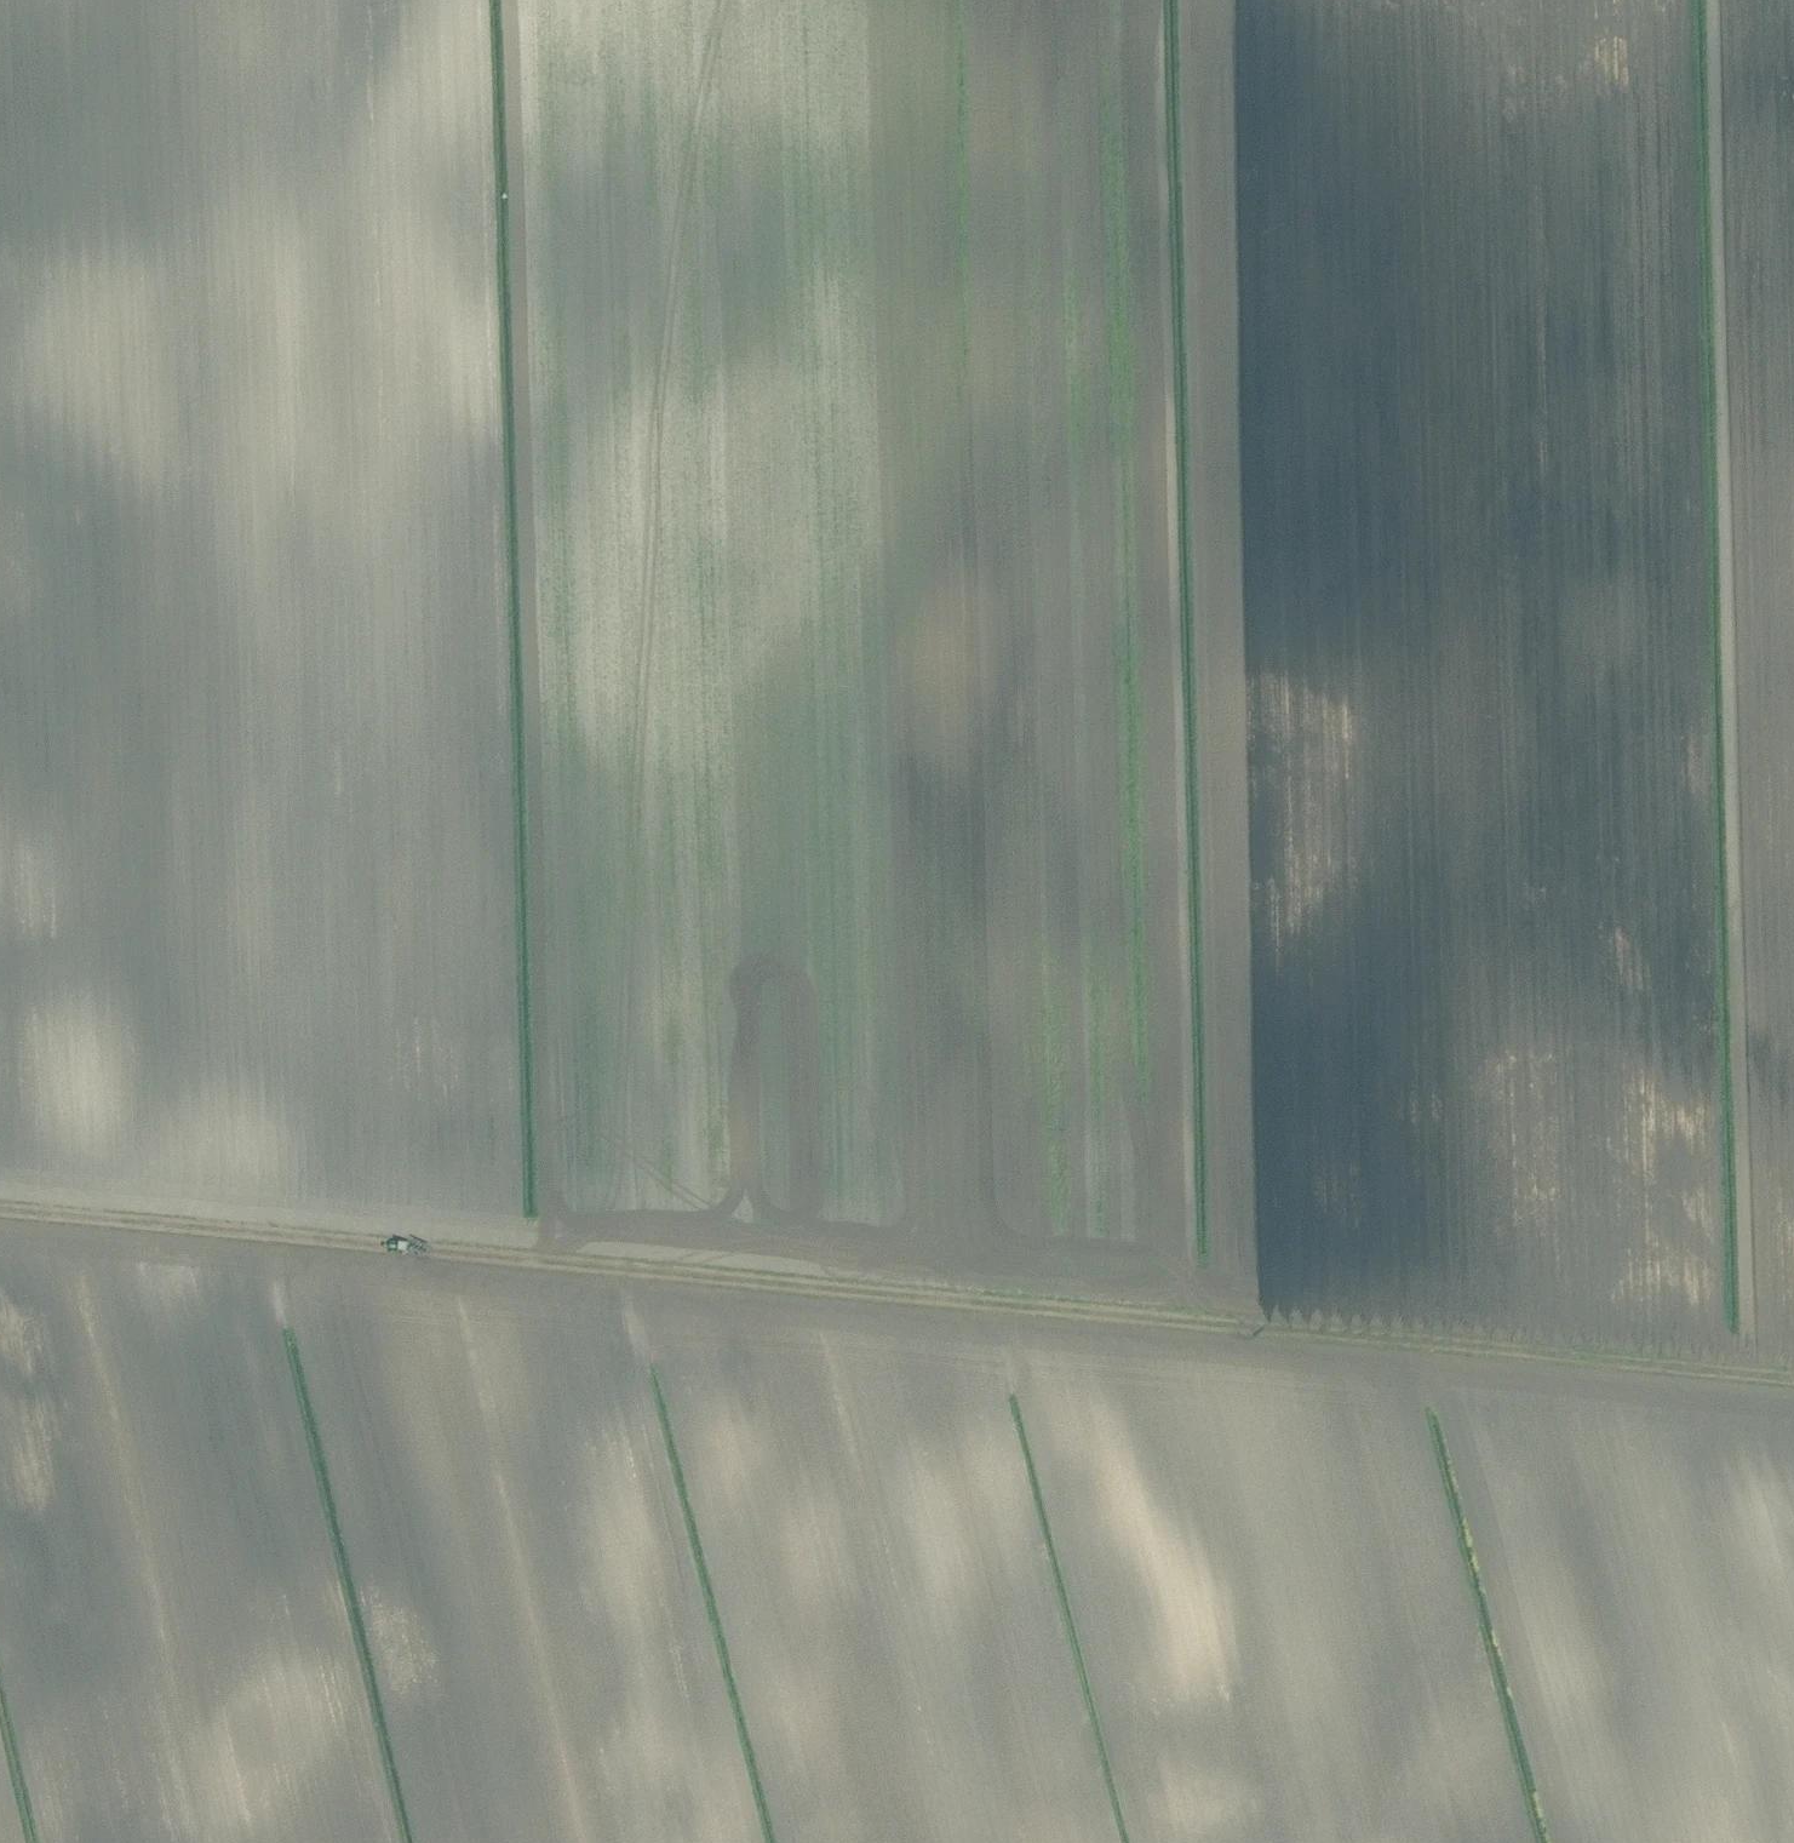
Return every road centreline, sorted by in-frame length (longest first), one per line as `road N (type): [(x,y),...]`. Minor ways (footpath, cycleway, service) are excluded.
road 1 (track): [(1793,1384),(0,1213)]

